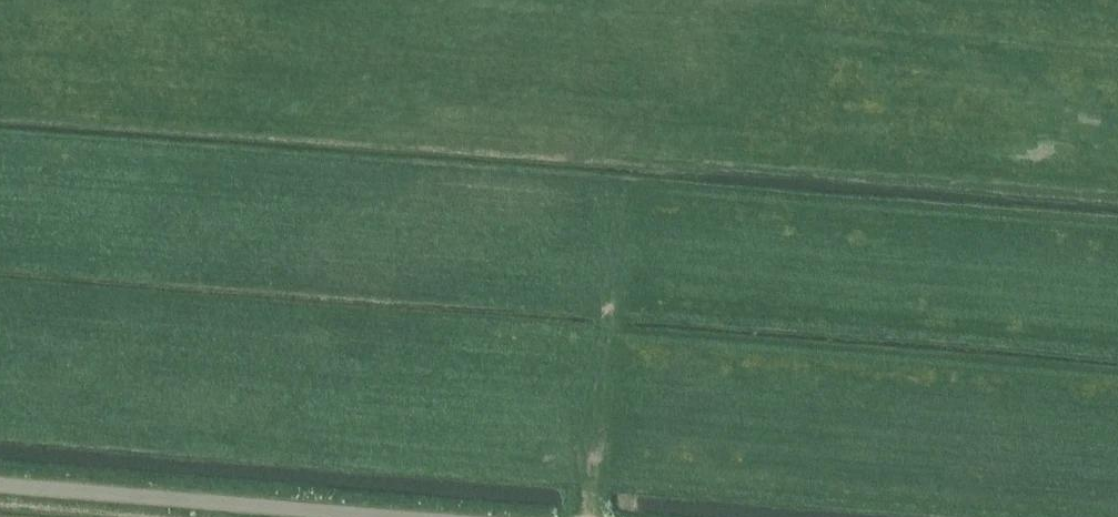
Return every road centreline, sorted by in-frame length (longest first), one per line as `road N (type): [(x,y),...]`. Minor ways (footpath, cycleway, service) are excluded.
road 1 (track): [(0,108),(1117,203)]
road 2 (unclassified): [(394,516),(0,485)]
road 3 (track): [(613,313),(594,421),(589,516)]

